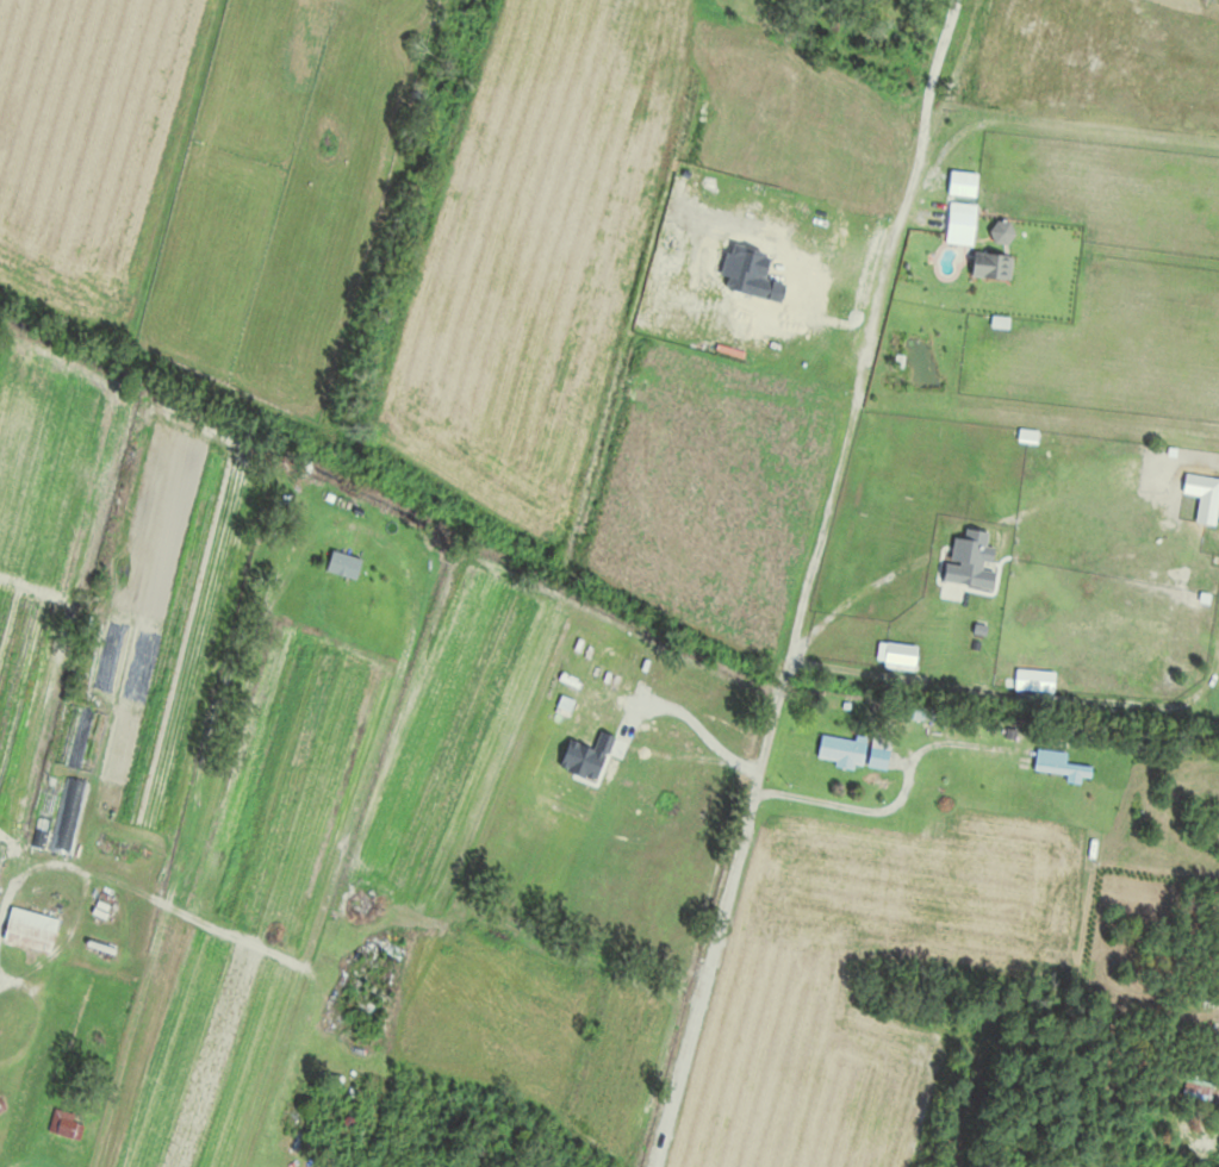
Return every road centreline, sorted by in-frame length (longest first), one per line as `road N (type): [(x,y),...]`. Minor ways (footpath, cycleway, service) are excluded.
road 1 (residential): [(788,653),(655,1166)]
road 2 (track): [(909,179),(978,120),(1218,143)]
road 3 (track): [(955,0),(920,136)]

